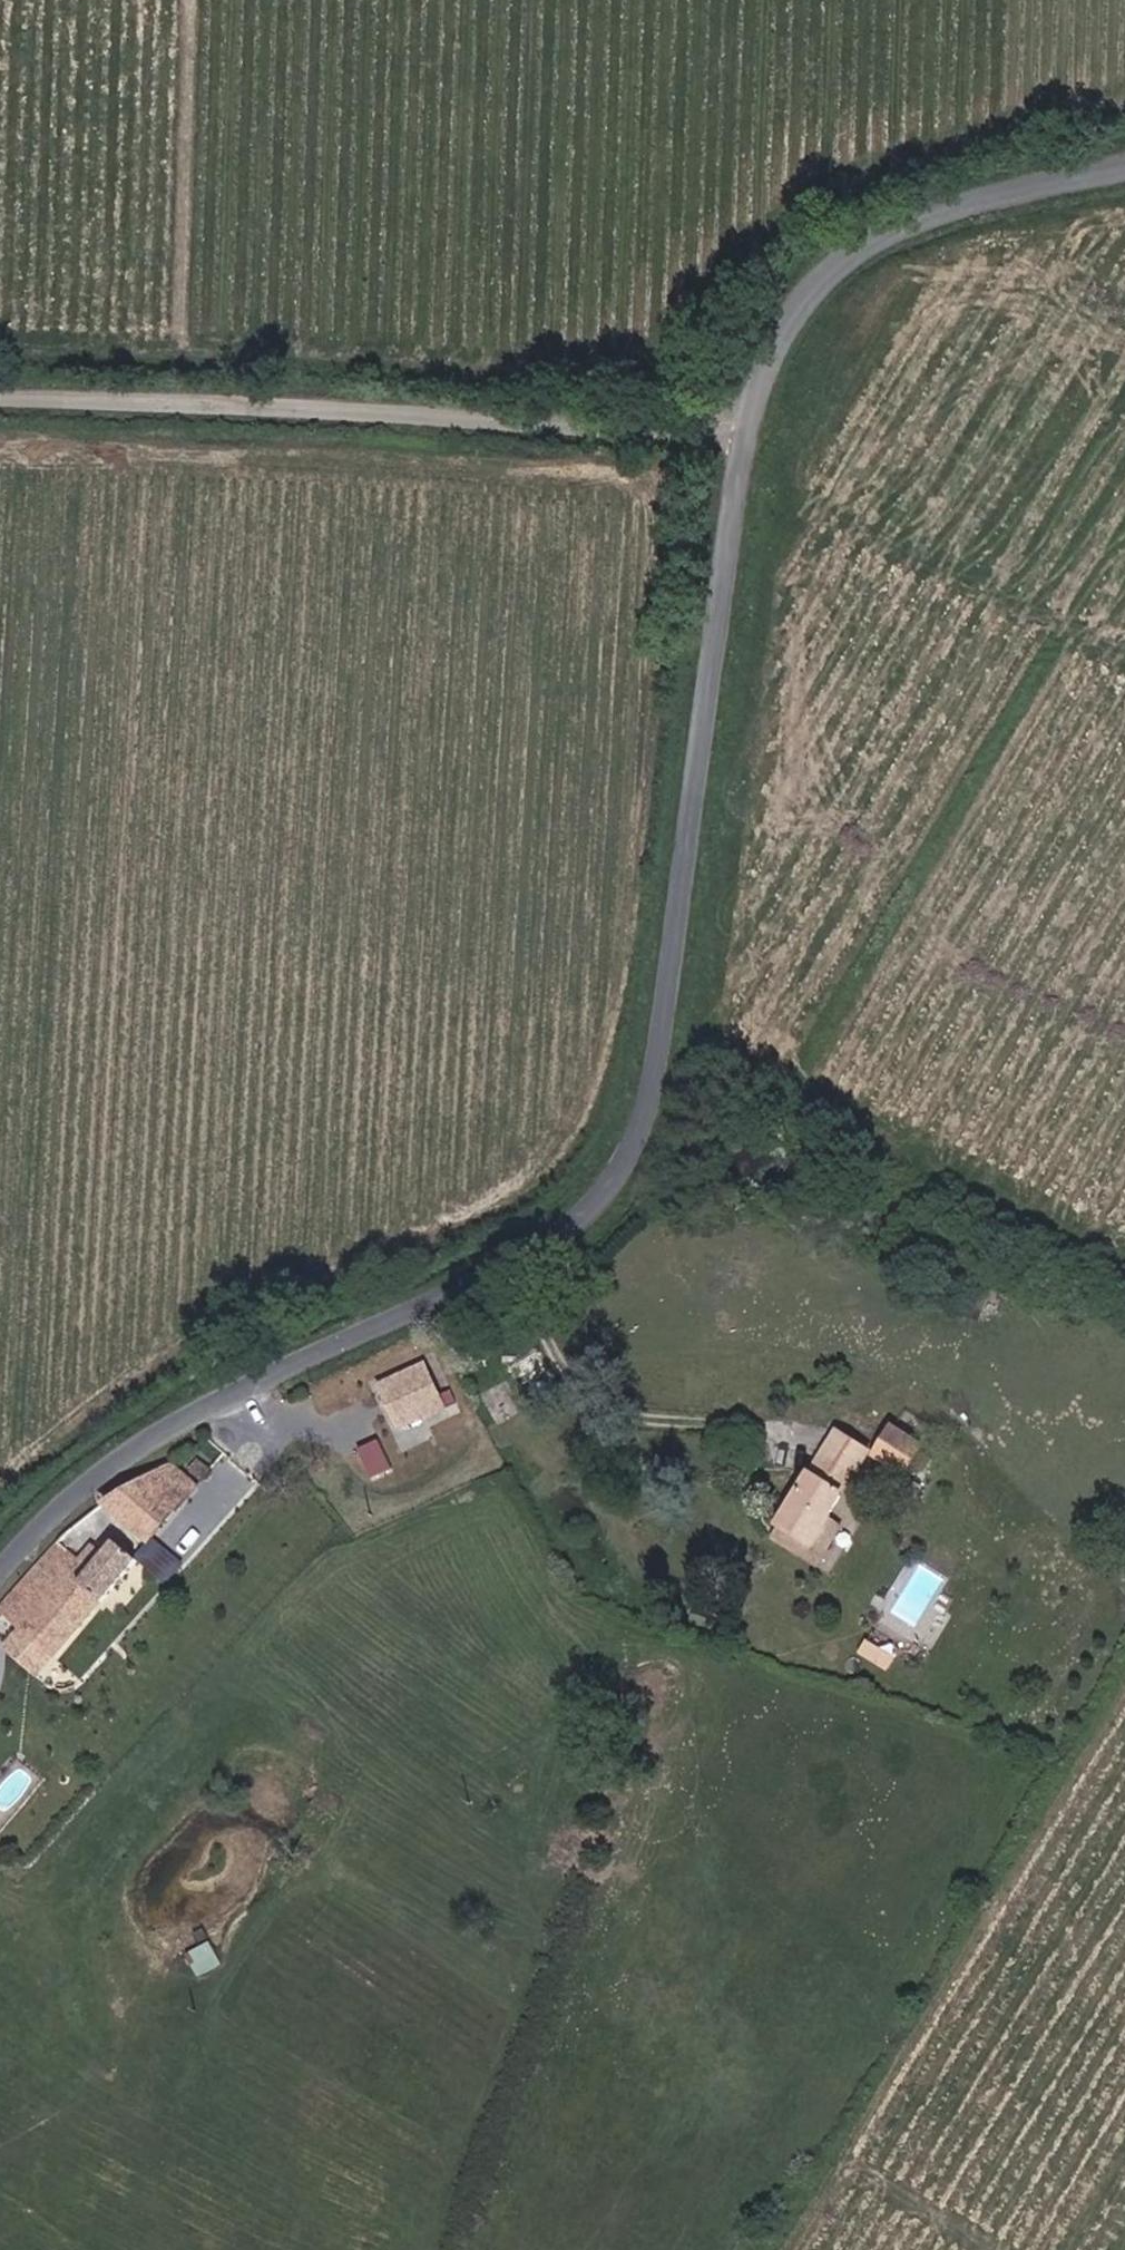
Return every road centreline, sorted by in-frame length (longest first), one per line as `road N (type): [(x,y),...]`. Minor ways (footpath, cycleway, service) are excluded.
road 1 (tertiary): [(750,427),(643,1114),(602,1203),(163,1426),(76,1492),(0,1570)]
road 2 (unclassified): [(0,397),(750,427)]
road 3 (tertiary): [(1124,170),(948,209),(855,247),(798,308),(767,366),(750,427)]

